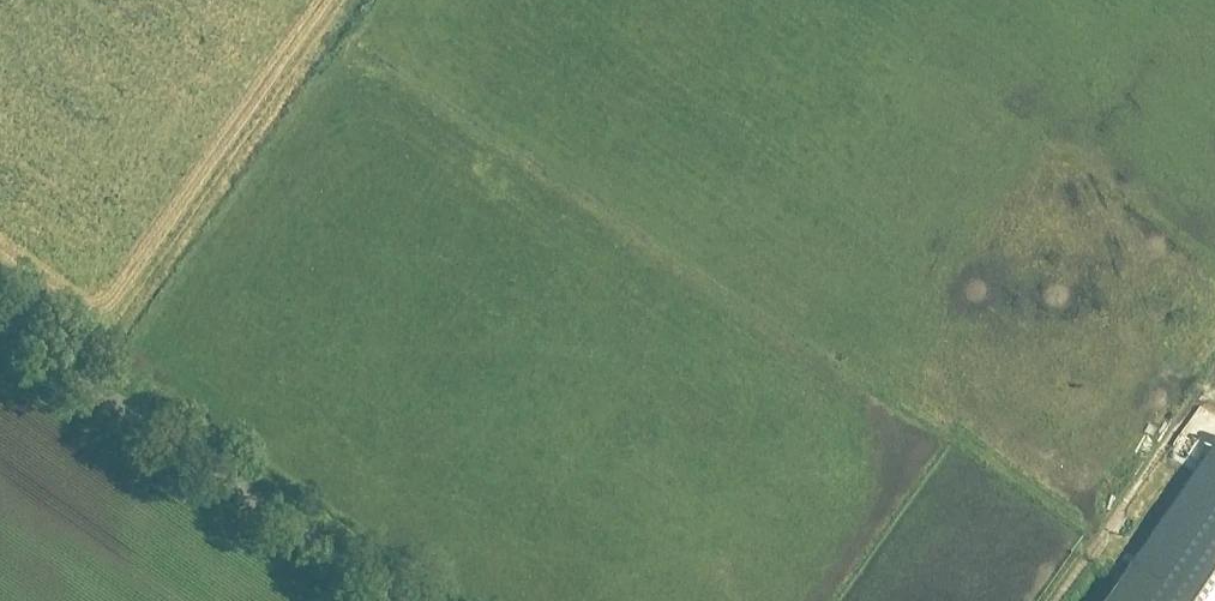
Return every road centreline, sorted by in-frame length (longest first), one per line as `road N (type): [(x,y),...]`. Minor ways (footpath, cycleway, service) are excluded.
road 1 (unclassified): [(407,600),(0,319)]

